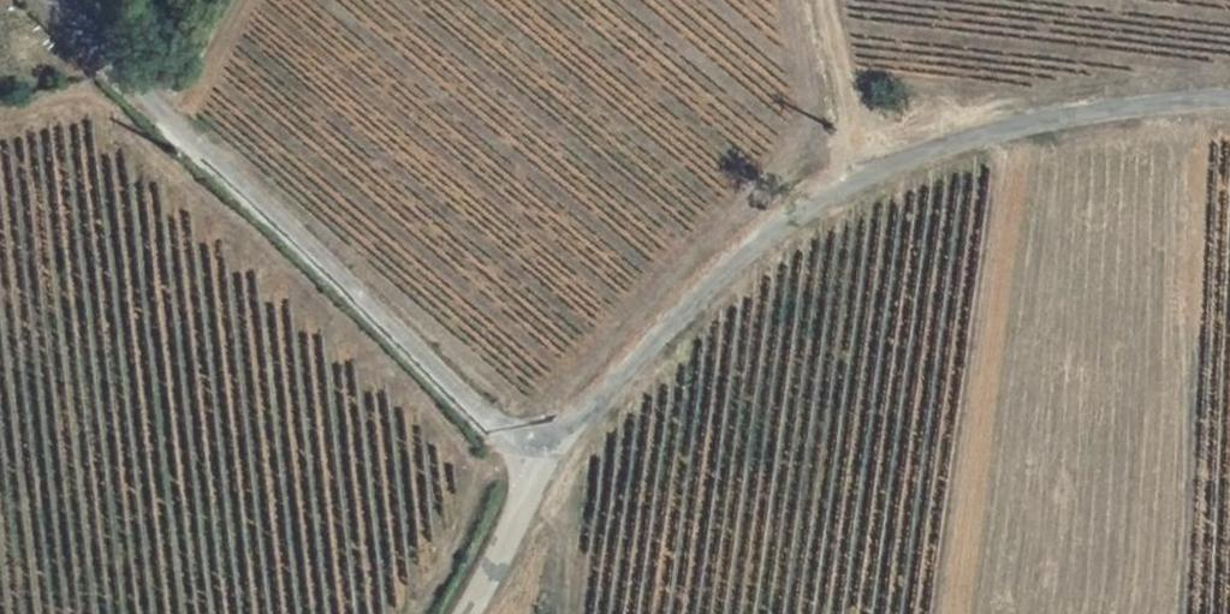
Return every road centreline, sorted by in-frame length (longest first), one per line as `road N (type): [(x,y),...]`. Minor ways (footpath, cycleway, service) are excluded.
road 1 (unclassified): [(1229,99),(1102,110),(988,134),(848,180),(752,246),(583,415),(545,468)]
road 2 (residential): [(545,468),(485,424),(42,0)]
road 3 (track): [(828,0),(850,100),(848,180)]
road 4 (unclassified): [(545,468),(469,613)]

